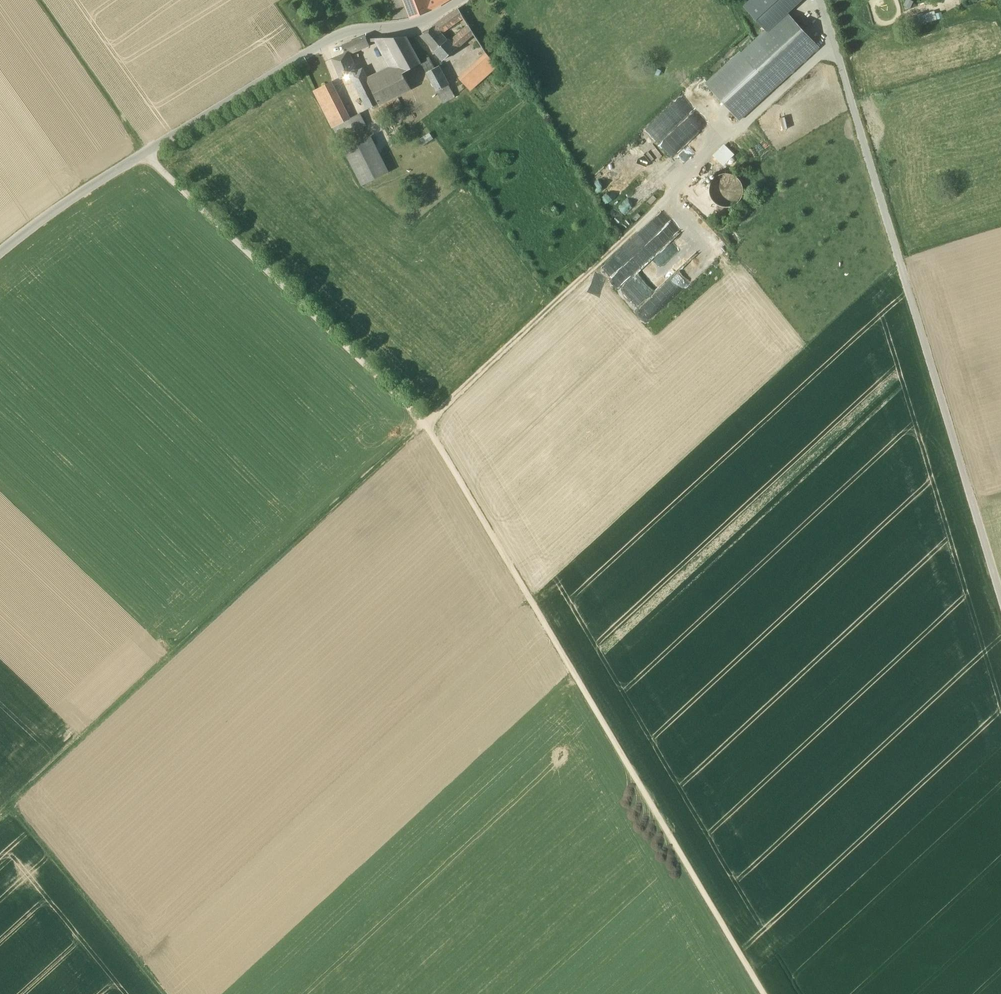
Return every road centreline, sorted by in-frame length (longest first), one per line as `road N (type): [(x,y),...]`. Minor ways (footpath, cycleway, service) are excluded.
road 1 (track): [(0,816),(833,45)]
road 2 (track): [(764,993),(424,423),(144,153)]
road 3 (track): [(1000,597),(822,0)]
road 4 (residential): [(459,0),(409,28),(332,37),(0,253)]
road 5 (track): [(169,993),(13,803)]
road 6 (track): [(38,0),(144,153)]

